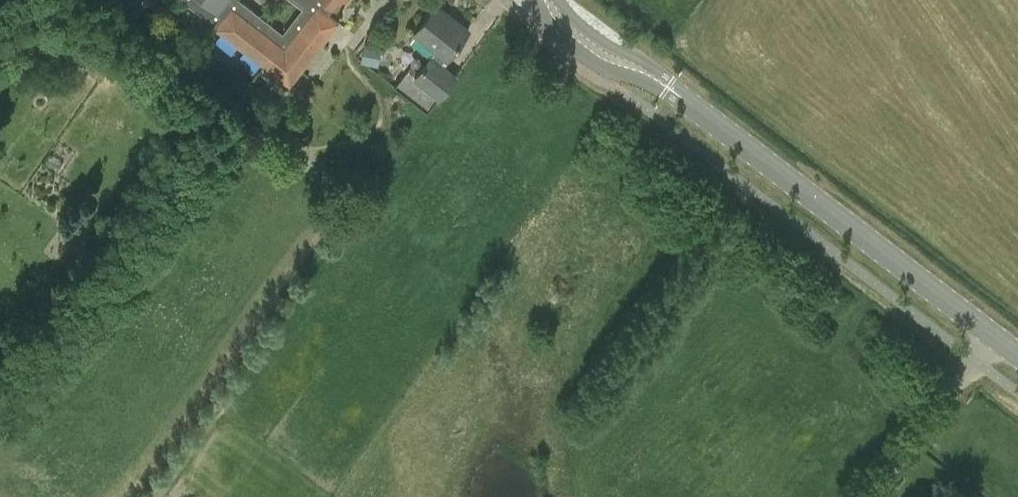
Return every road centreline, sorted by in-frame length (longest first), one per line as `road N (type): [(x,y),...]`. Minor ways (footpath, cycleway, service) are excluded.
road 1 (unclassified): [(1017,358),(678,95)]
road 2 (residential): [(535,0),(553,30),(601,67),(678,95)]
road 3 (residential): [(678,95),(668,79),(606,45),(560,0)]

